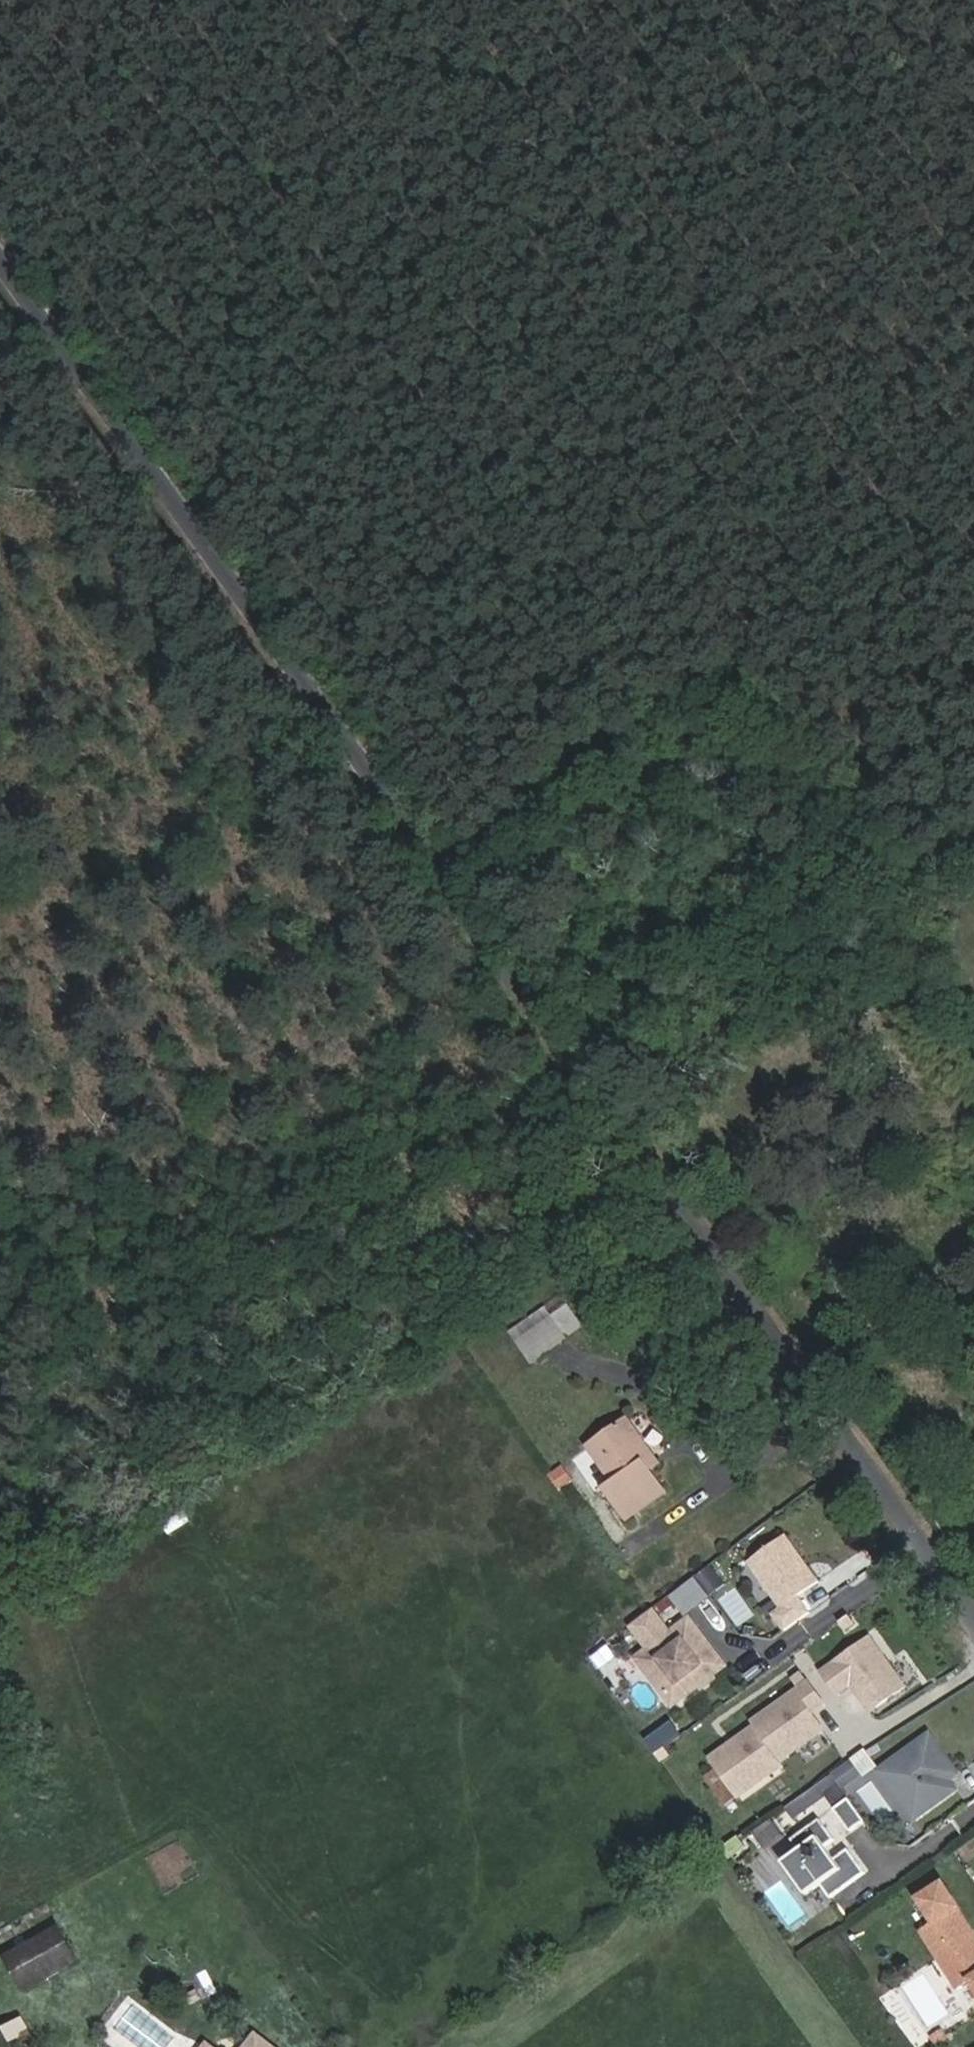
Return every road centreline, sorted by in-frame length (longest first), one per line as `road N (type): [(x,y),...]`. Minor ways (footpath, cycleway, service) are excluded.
road 1 (residential): [(973,1601),(0,226)]

